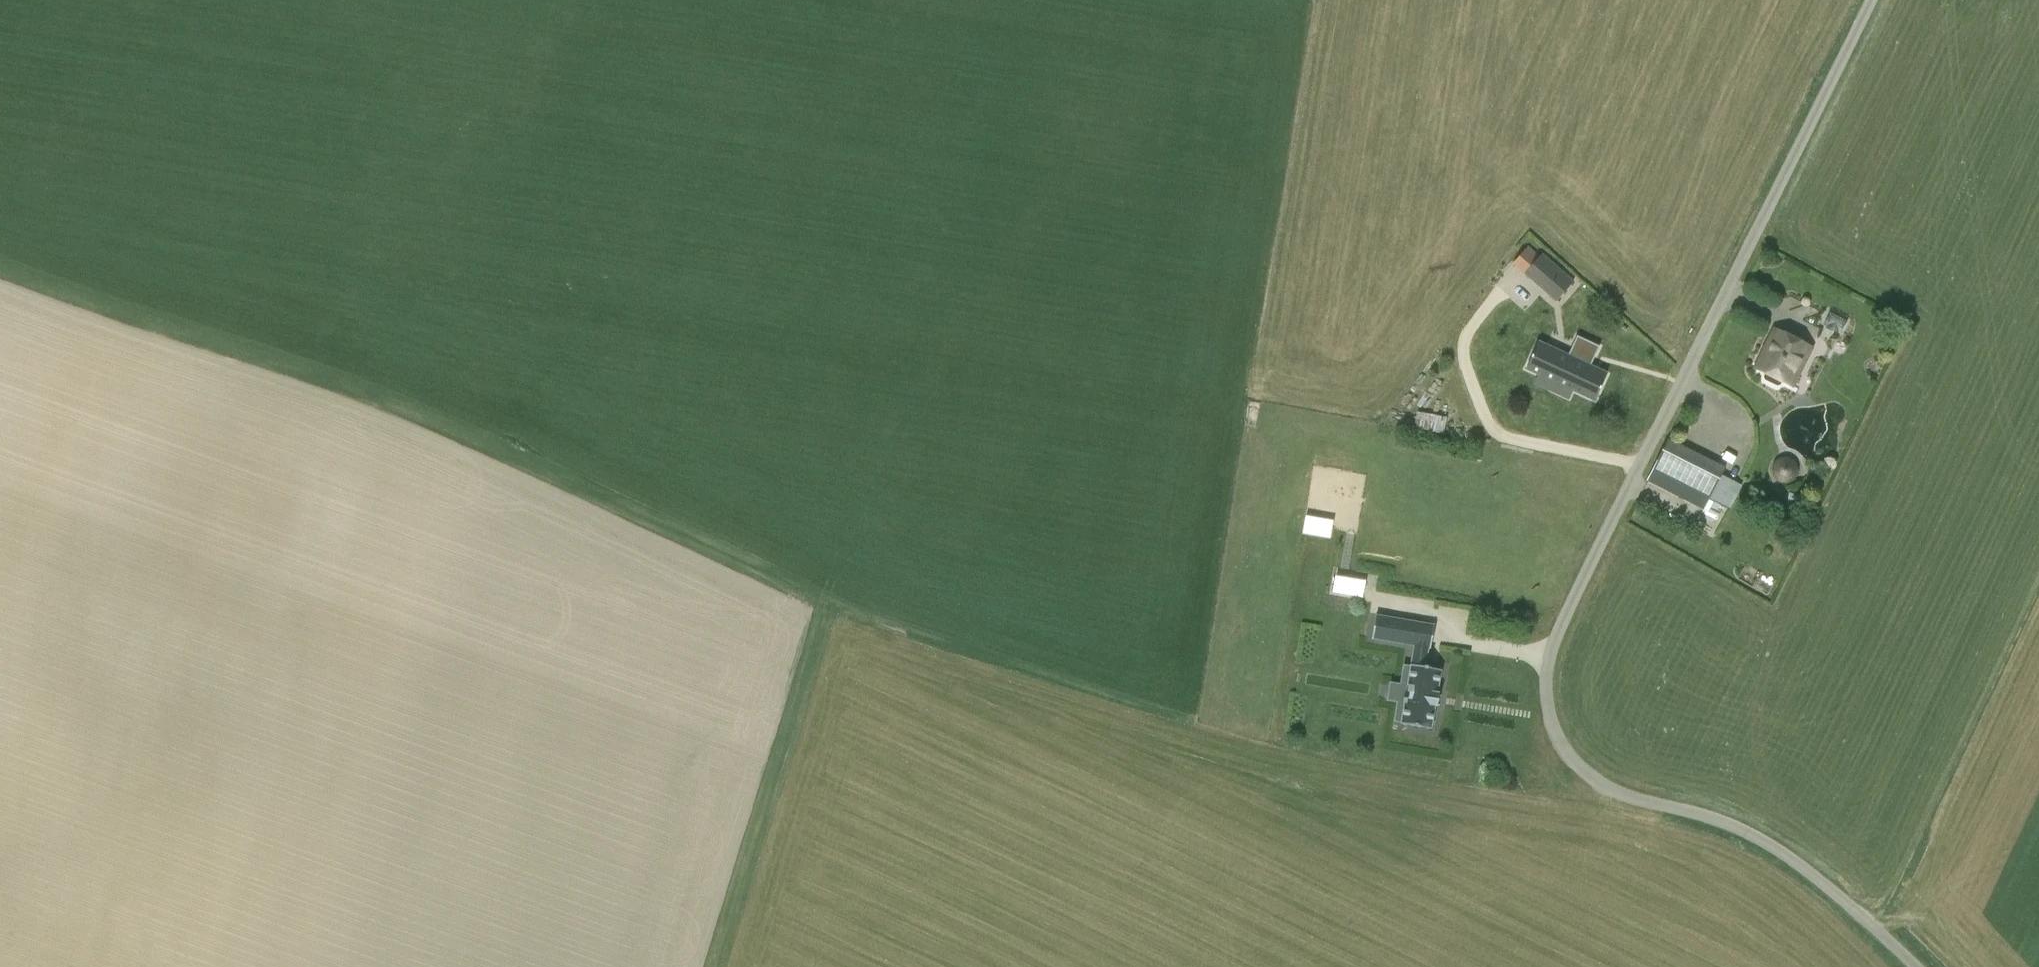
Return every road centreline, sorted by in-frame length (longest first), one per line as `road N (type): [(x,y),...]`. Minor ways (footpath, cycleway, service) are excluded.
road 1 (unclassified): [(1917,966),(1754,836),(1610,790),(1585,773),(1554,730),(1547,672),(1567,611),(1871,0)]

